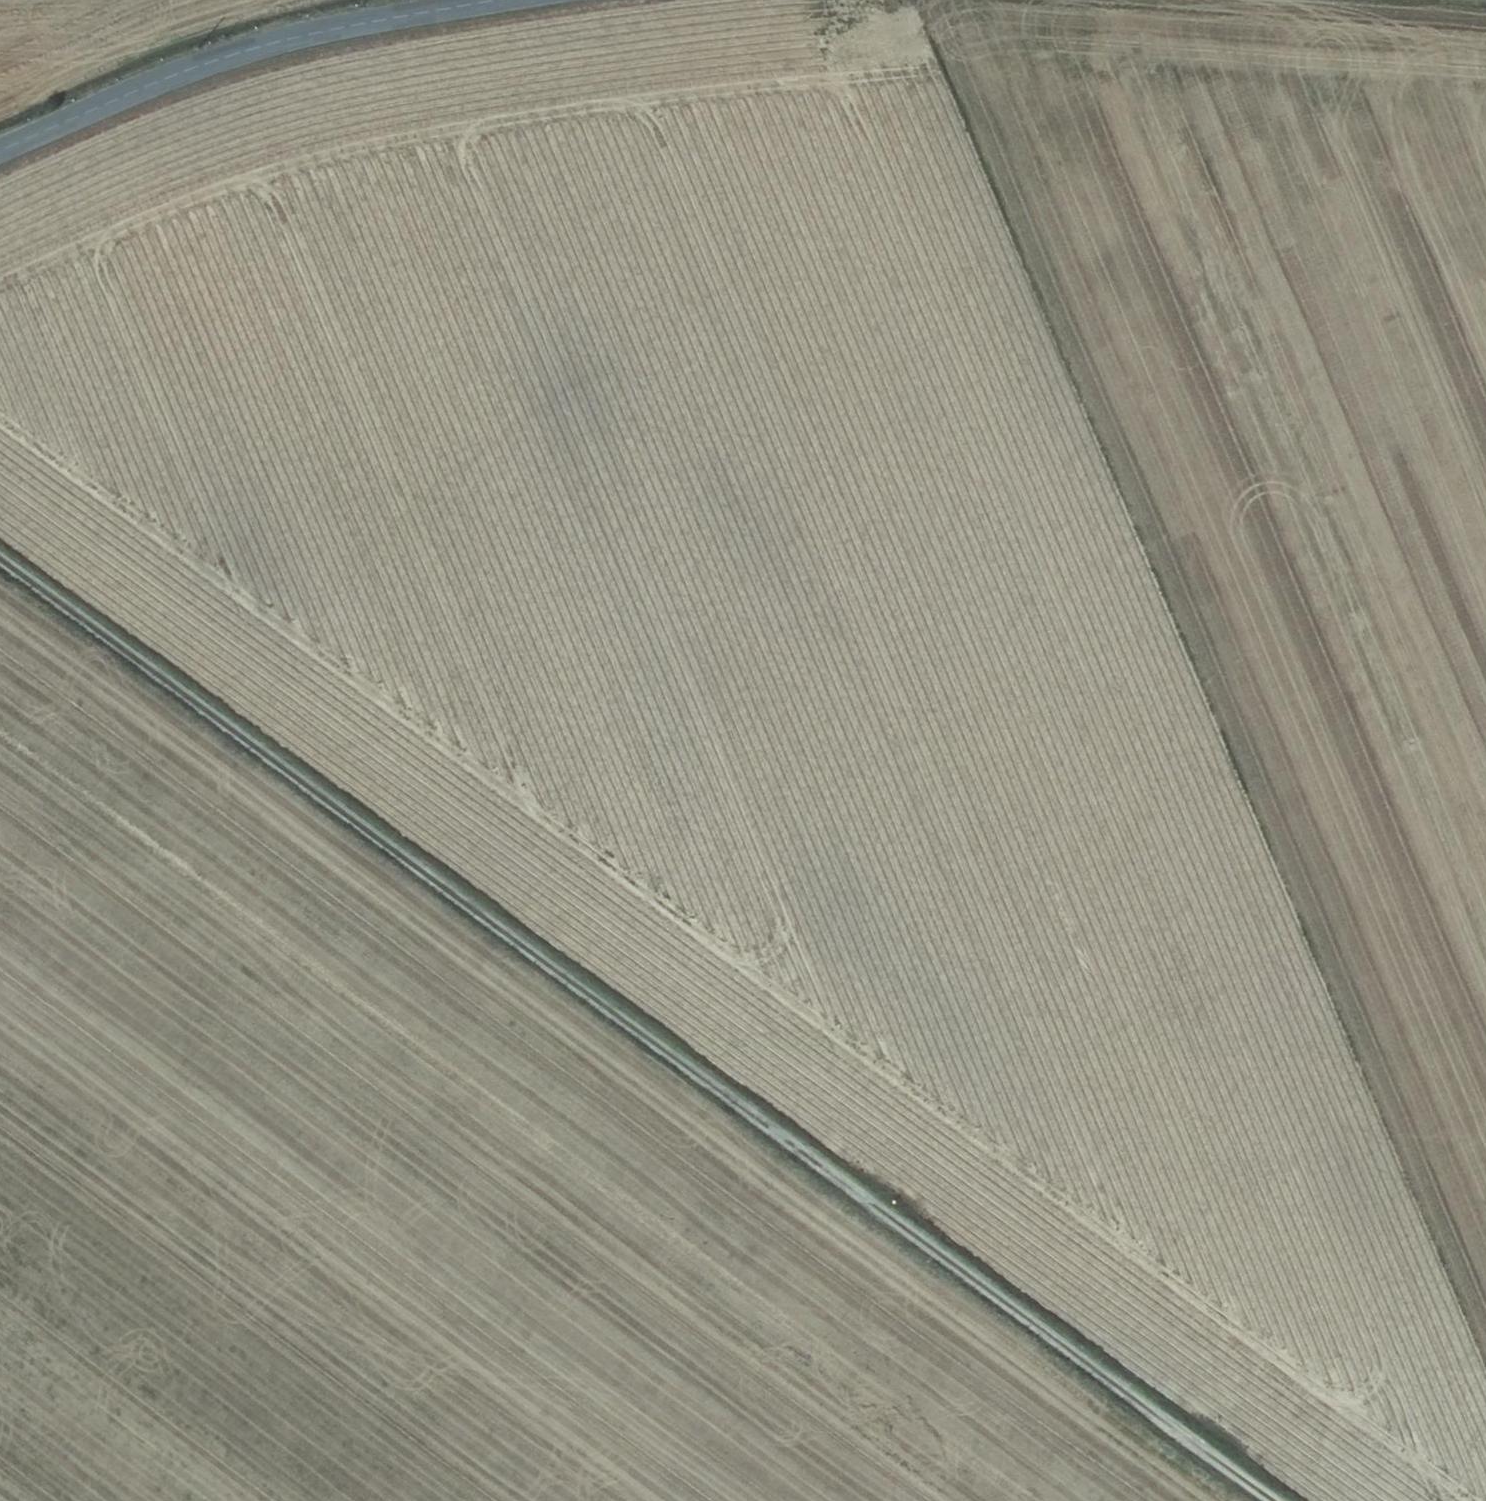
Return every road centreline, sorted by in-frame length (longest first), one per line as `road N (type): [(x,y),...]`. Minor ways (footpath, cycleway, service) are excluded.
road 1 (track): [(1278,1500),(0,549)]
road 2 (tertiary): [(481,0),(197,67),(0,149)]

